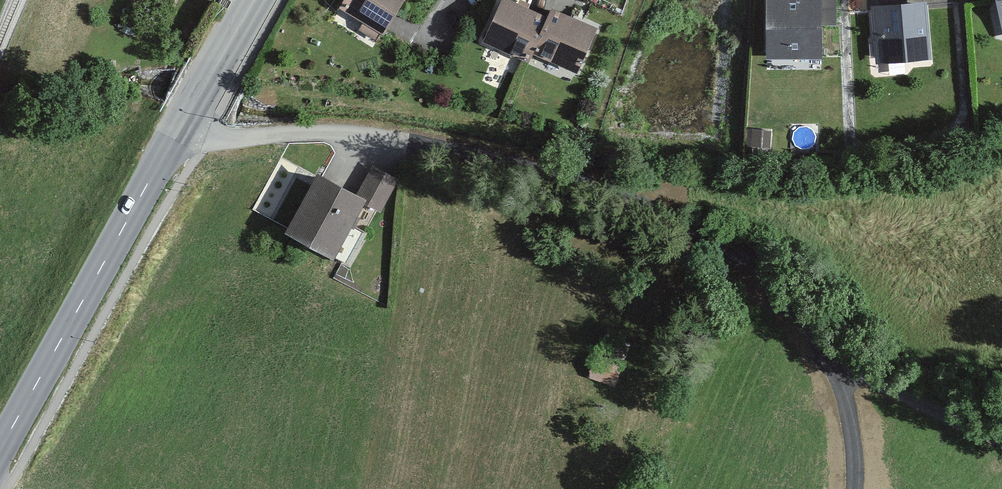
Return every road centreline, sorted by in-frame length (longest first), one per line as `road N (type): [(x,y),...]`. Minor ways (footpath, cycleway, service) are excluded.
road 1 (residential): [(179,127),(211,135),(342,130),(453,143),(621,189),(723,240),(794,308),(829,363),(846,406),(856,488)]
road 2 (primary): [(179,127),(0,446)]
road 3 (primary): [(249,0),(179,127)]

